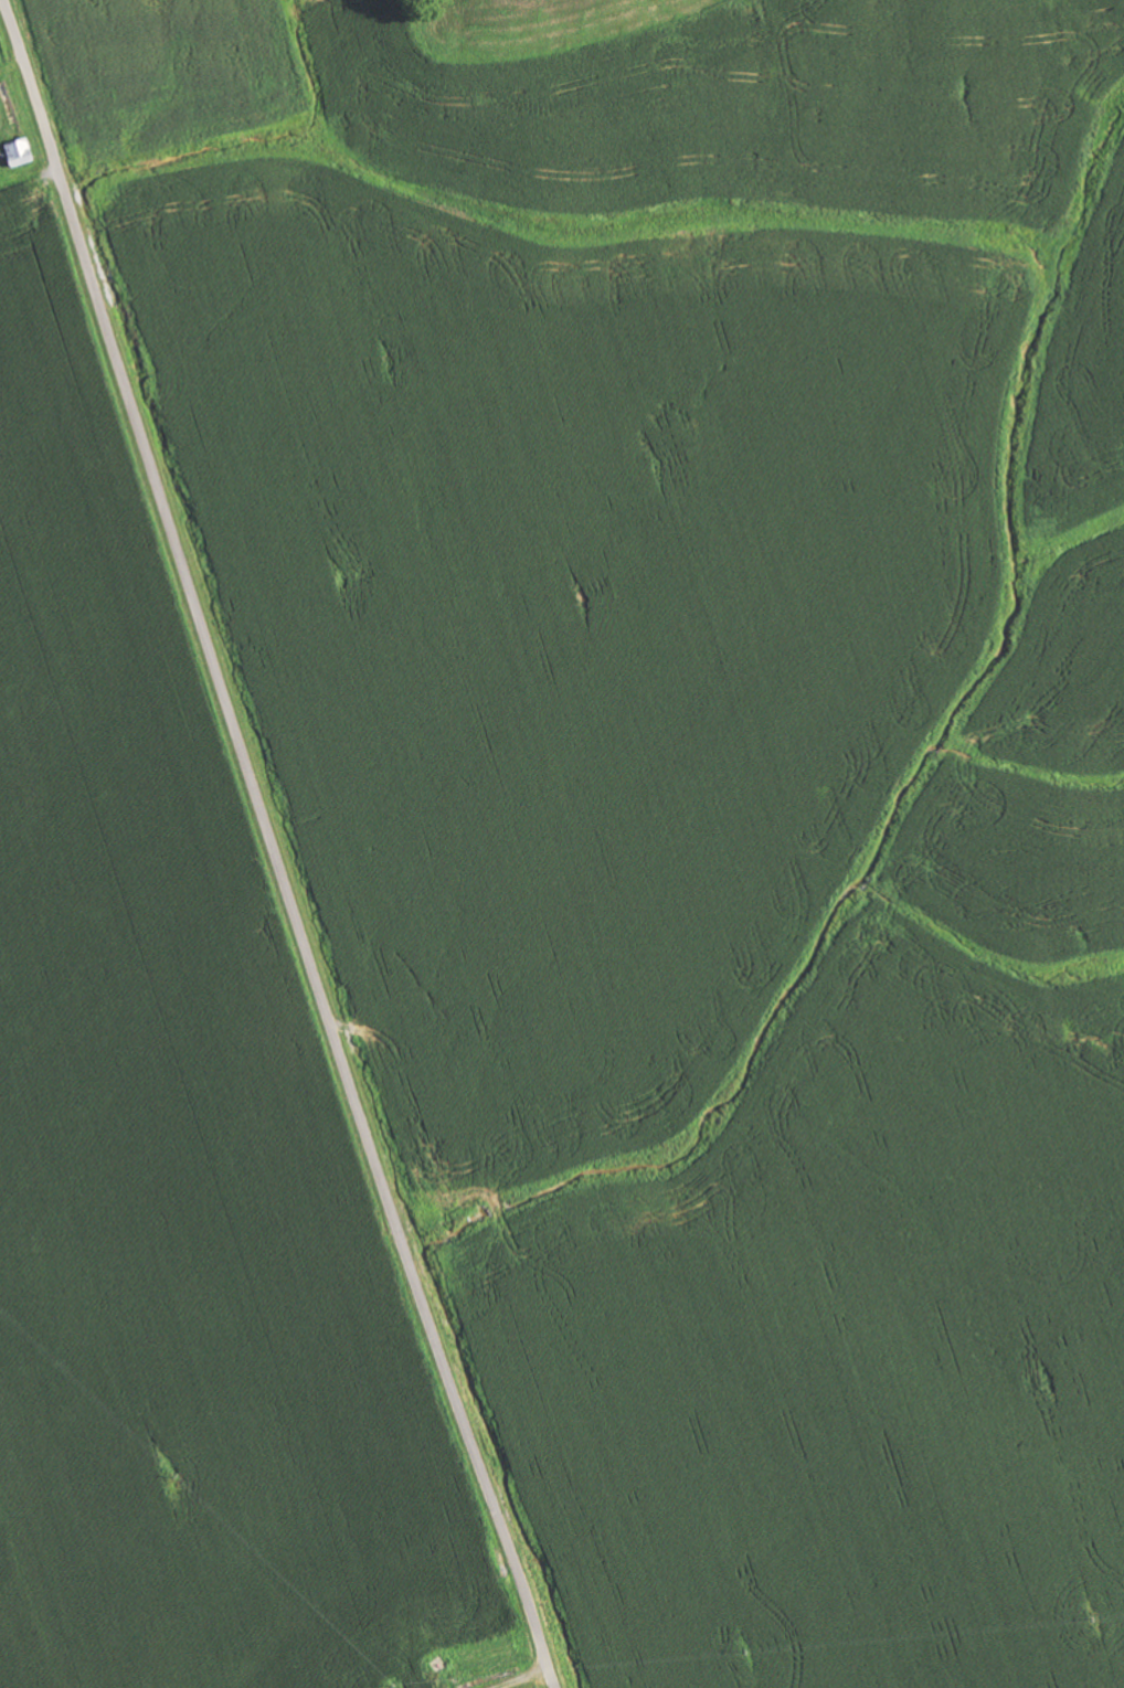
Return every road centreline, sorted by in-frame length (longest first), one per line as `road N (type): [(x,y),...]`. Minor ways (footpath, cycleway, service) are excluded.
road 1 (residential): [(5,0),(324,1005),(556,1687)]

